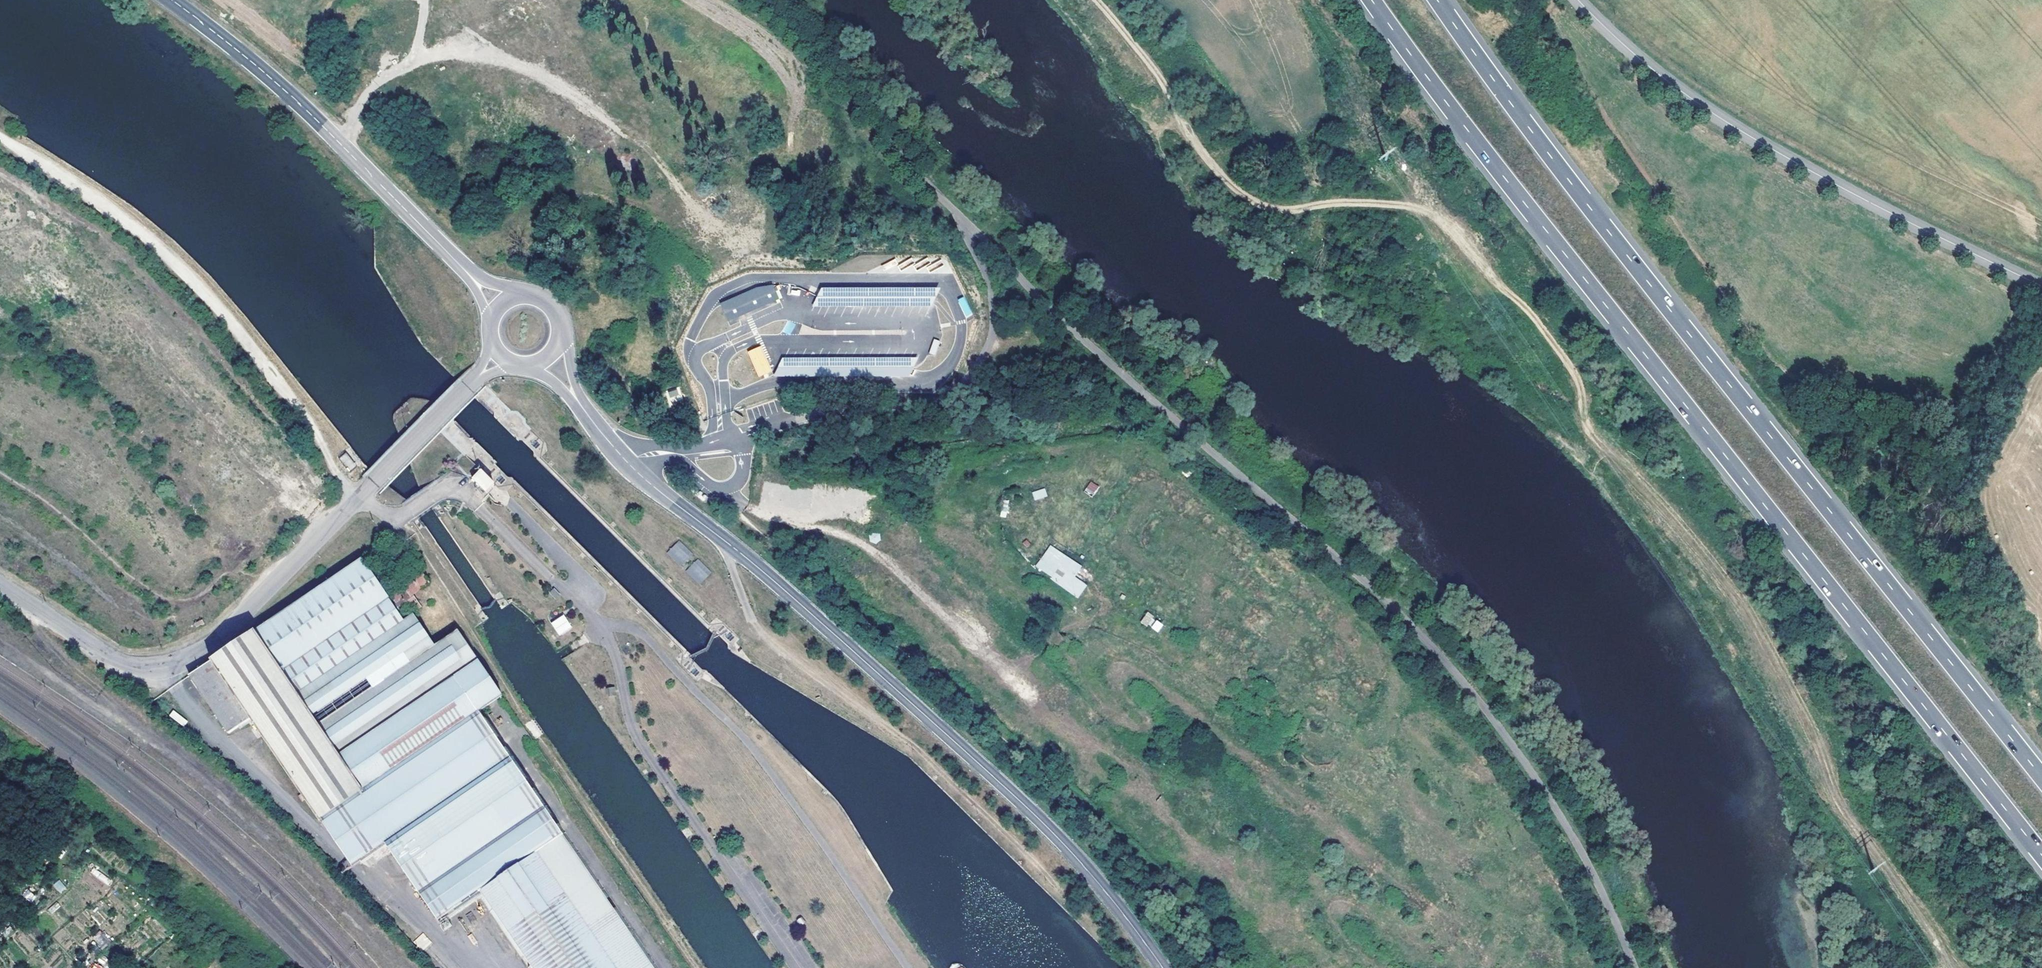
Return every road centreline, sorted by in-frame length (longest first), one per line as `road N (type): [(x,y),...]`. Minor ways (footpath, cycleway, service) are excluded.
road 1 (track): [(1094,0),(1139,48),(1194,138),(1255,204),(1425,209),(1520,302),(1577,373),(1583,423),(1597,443),(1682,529),(1741,609),(1808,723),(1839,811),(1959,967)]
road 2 (motorway): [(1372,0),(2041,859)]
road 3 (motorway): [(2041,778),(1631,261),(1438,0)]
road 4 (tertiary): [(622,459),(782,588),(1031,812),(1162,967)]
road 5 (tertiary): [(478,379),(235,626),(192,658),(148,670),(119,662),(0,583)]
road 6 (secondary): [(2041,287),(1736,128),(1665,80),(1577,0)]
road 7 (track): [(697,967),(532,727),(399,513)]
road 8 (track): [(355,503),(269,369),(171,256),(0,138)]
road 9 (track): [(480,61),(454,221),(466,234),(486,235),(572,189),(601,188),(652,210),(722,225)]
road 10 (track): [(751,618),(911,744),(1073,904)]
road 11 (tertiary): [(172,0),(298,103),(477,285)]

